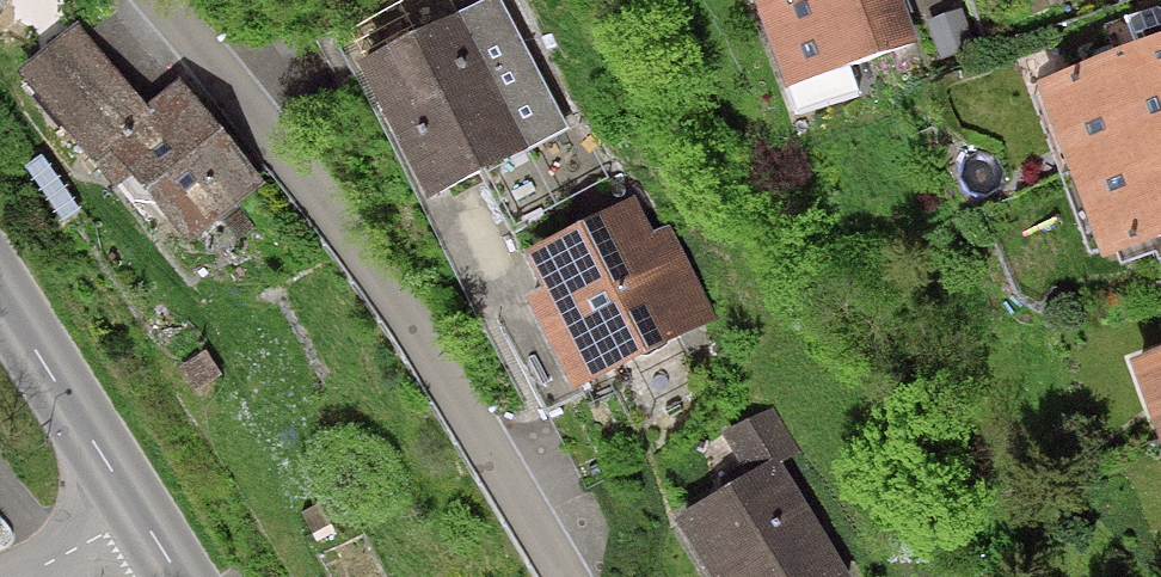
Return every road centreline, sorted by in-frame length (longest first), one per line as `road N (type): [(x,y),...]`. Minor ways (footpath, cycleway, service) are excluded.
road 1 (residential): [(557,576),(421,345),(163,0)]
road 2 (tertiary): [(184,576),(0,284)]

